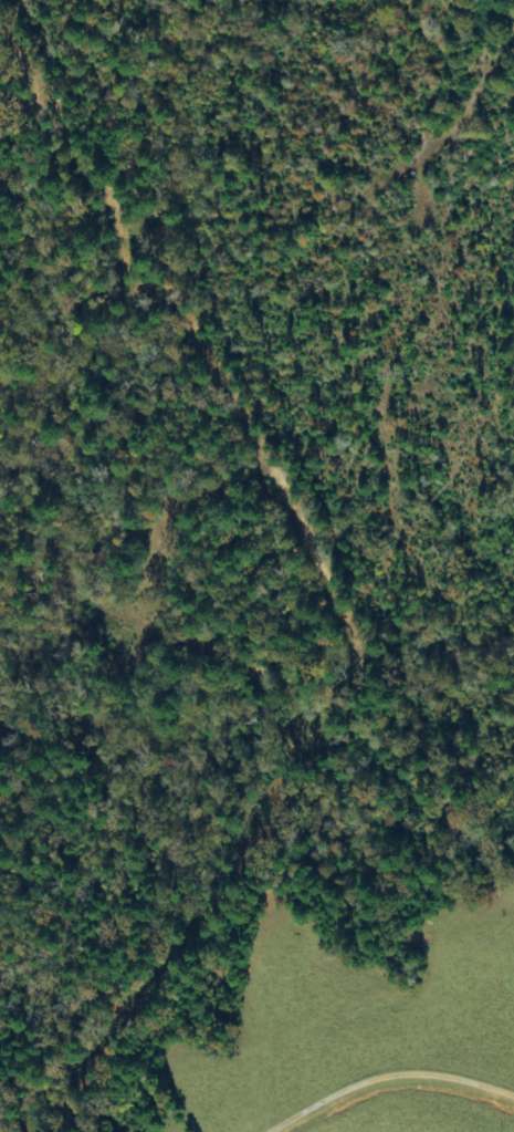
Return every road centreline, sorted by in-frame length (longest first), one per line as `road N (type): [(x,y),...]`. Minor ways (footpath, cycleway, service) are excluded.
road 1 (residential): [(513,826),(294,965),(225,1089)]

